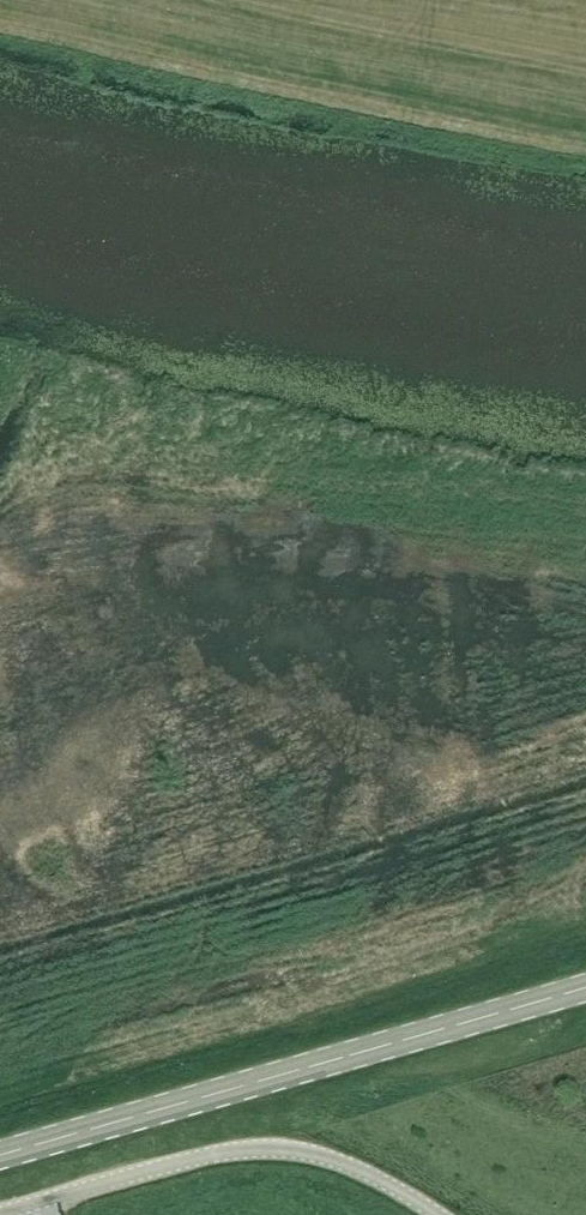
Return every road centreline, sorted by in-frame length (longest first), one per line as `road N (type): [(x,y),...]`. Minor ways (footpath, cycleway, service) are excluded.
road 1 (secondary): [(0,1150),(585,979)]
road 2 (unclassified): [(0,1212),(185,1158),(272,1147),(337,1159),(440,1214)]

